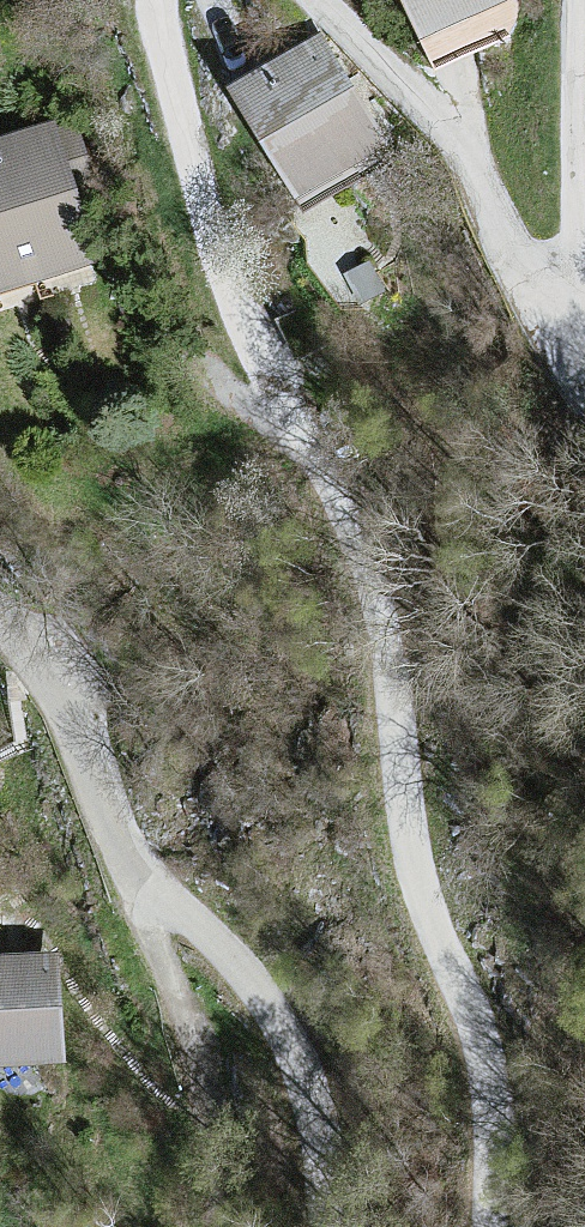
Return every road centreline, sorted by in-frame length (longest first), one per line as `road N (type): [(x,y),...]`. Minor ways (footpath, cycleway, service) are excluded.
road 1 (residential): [(164,0),(162,96),(275,378),(353,471),(398,709),(419,885),(481,1041),(476,1226)]
road 2 (residential): [(316,1226),(282,1048),(224,962),(128,864),(54,671),(0,621)]
road 3 (residential): [(584,75),(571,289),(548,287),(424,111),(328,0)]

